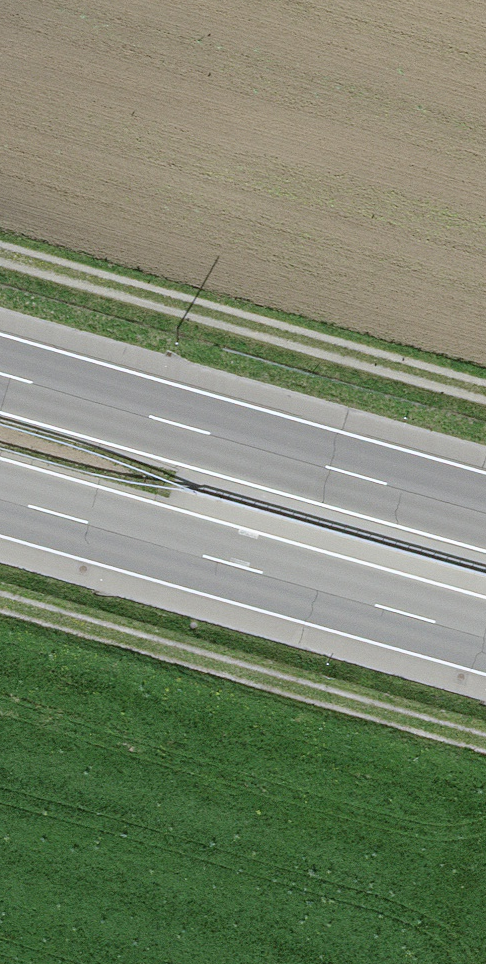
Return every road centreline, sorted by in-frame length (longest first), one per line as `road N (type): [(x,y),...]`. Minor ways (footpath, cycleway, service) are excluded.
road 1 (track): [(485,756),(0,602)]
road 2 (motorway): [(485,511),(0,372)]
road 3 (motorway): [(0,497),(485,636)]
road 4 (track): [(0,264),(485,396)]

